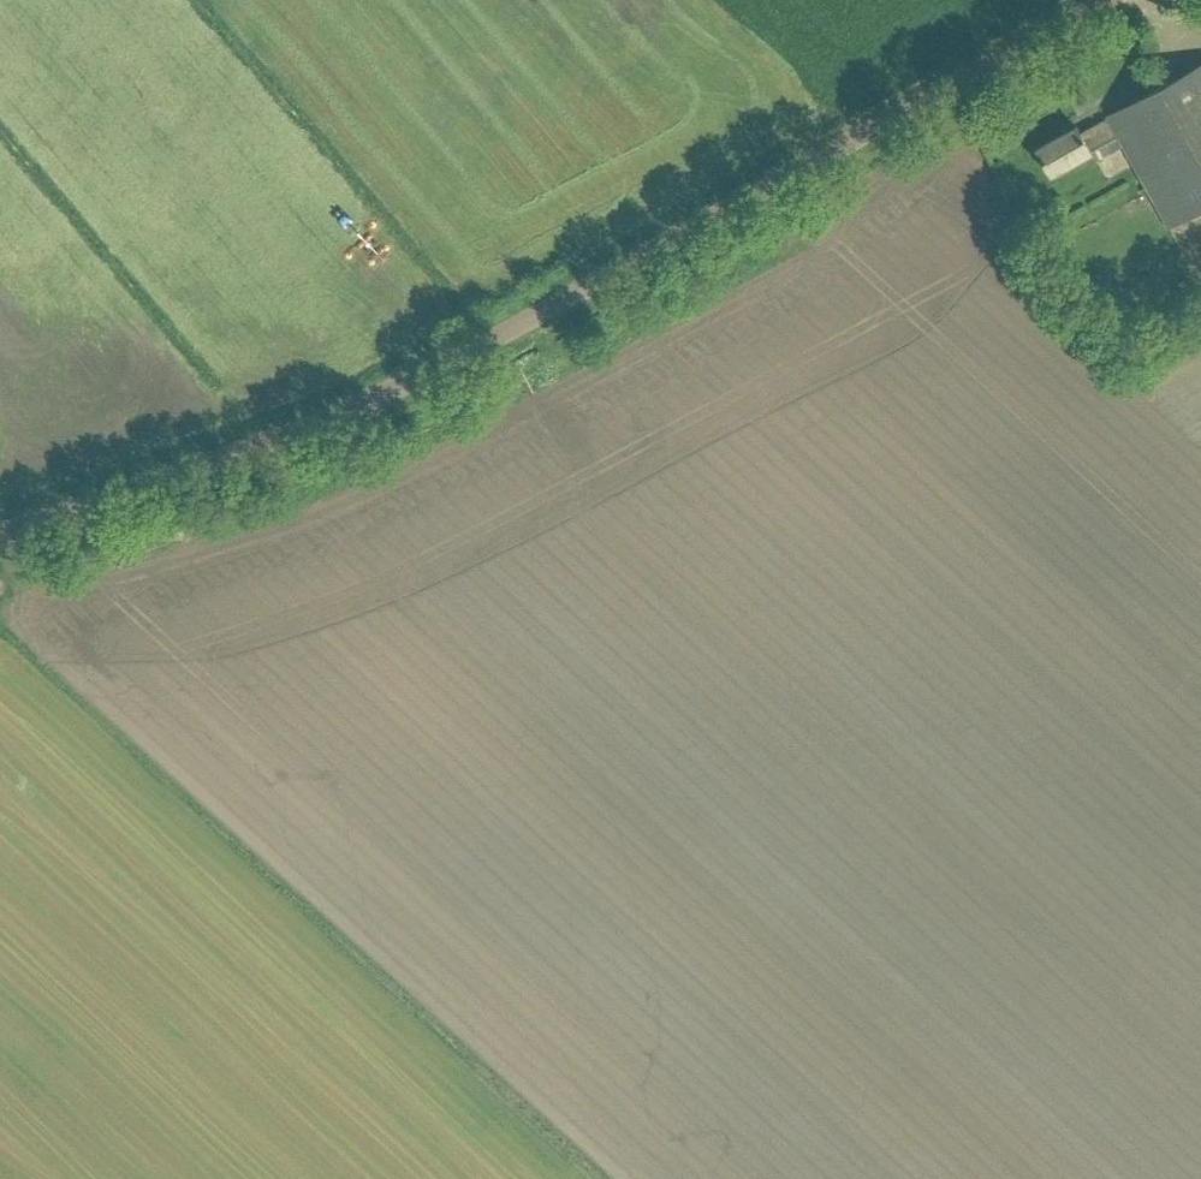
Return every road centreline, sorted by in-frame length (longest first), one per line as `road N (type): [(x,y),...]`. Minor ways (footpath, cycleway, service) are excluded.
road 1 (unclassified): [(0,533),(391,392),(1099,0)]

